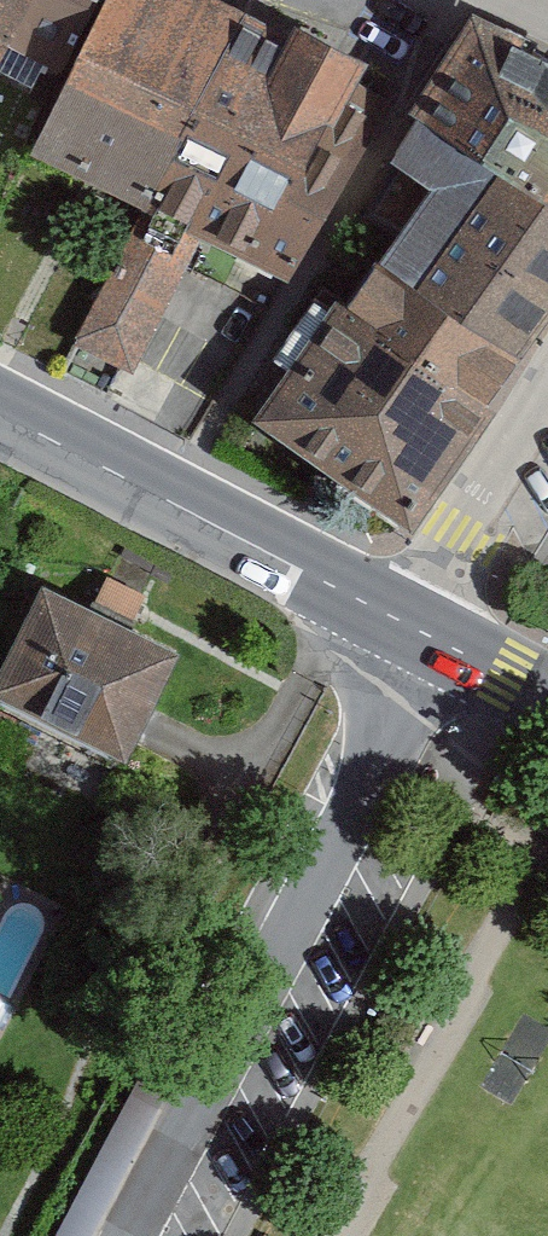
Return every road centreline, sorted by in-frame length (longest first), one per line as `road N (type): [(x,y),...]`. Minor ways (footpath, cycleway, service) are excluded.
road 1 (residential): [(422,630),(382,757),(132,1235)]
road 2 (tertiary): [(0,410),(422,630)]
road 3 (residential): [(547,390),(459,533),(422,630)]
road 4 (tertiary): [(422,630),(547,696)]

